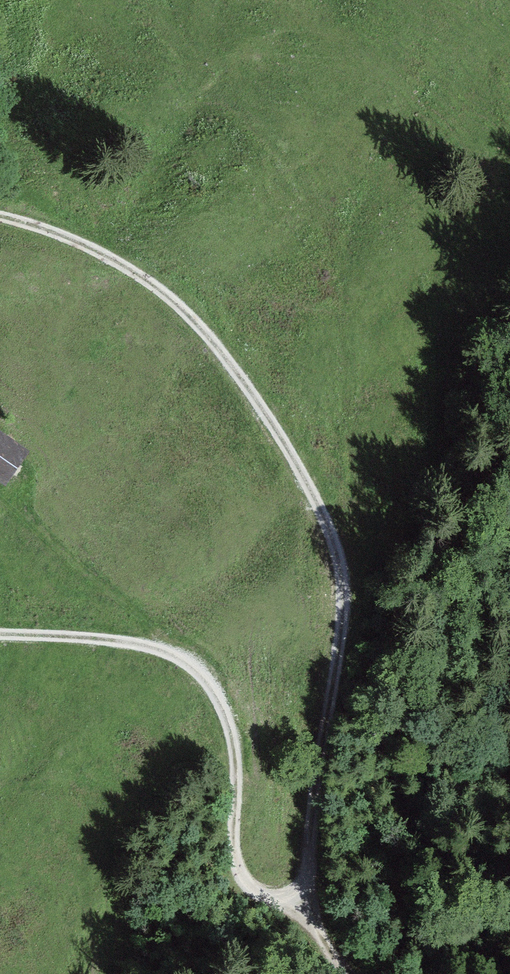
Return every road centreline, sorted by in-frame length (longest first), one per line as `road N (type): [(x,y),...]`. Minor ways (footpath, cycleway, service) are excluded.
road 1 (track): [(0,208),(90,235),(167,294),(262,392),(319,497),(348,579),(338,688),(311,784),(320,829),(314,900),(342,973)]
road 2 (track): [(348,579),(352,440),(335,227),(309,185),(178,56),(140,0)]
road 3 (track): [(0,630),(183,648),(209,674),(234,742),(233,885),(257,900),(314,900)]

